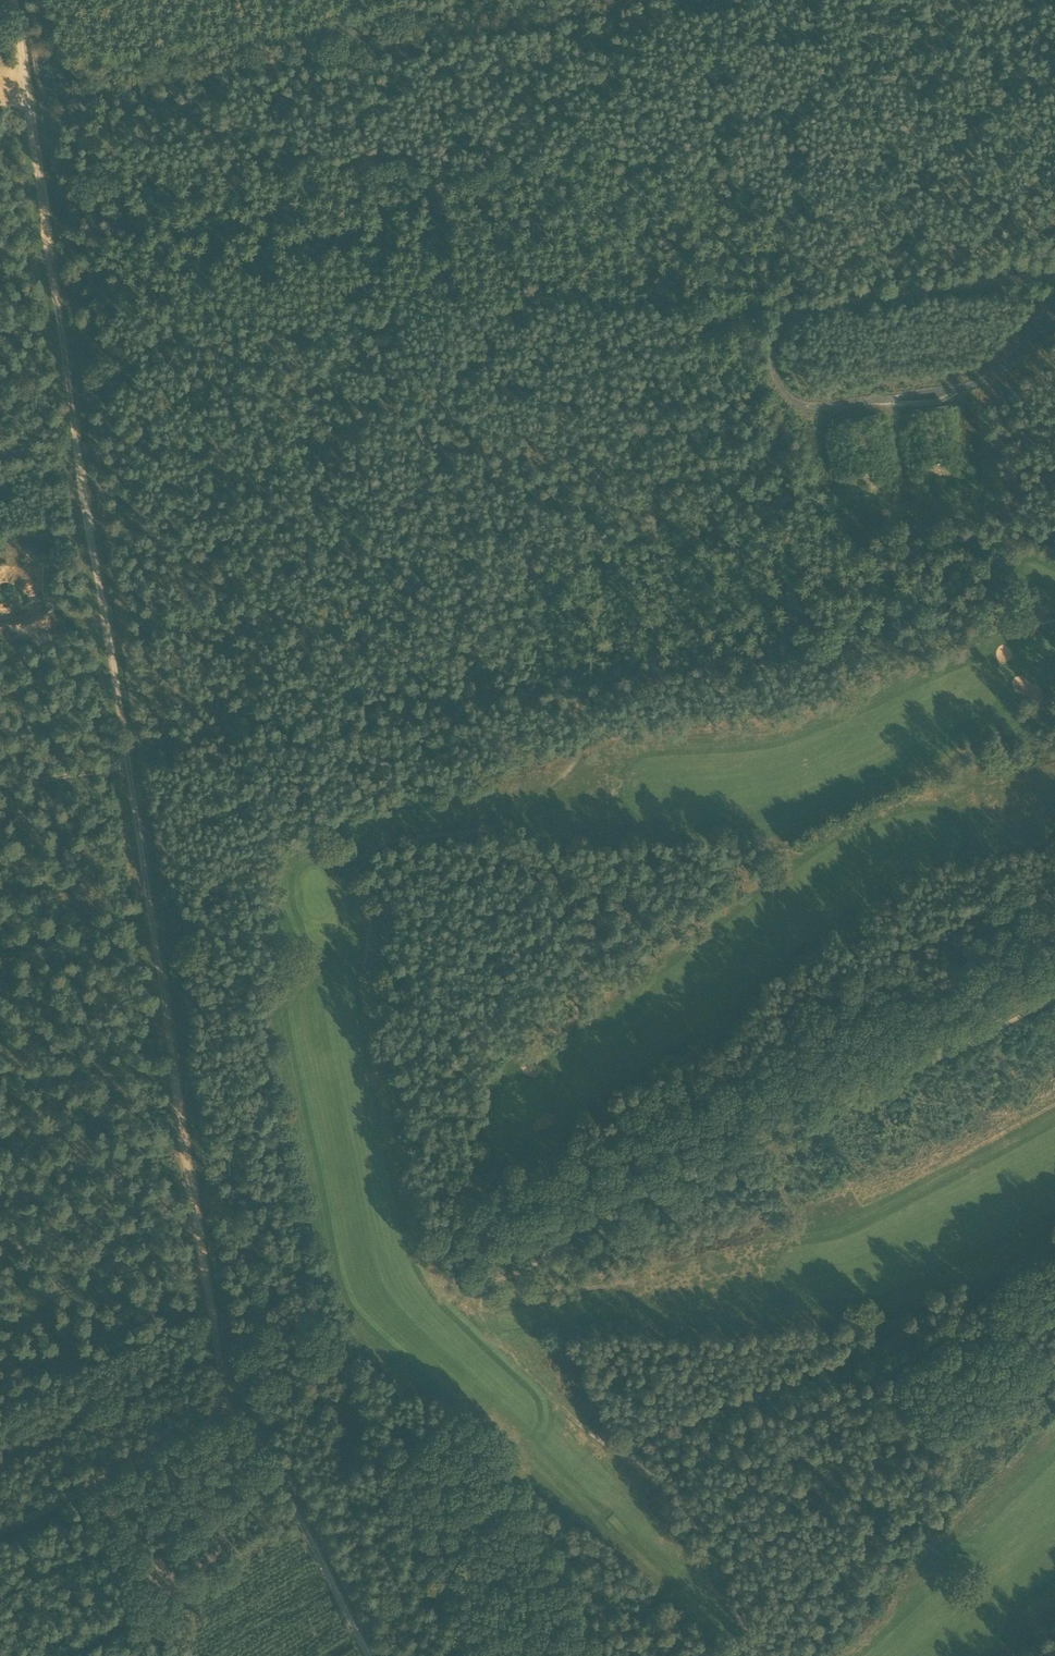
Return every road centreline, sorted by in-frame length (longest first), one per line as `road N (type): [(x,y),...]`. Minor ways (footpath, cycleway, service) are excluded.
road 1 (track): [(15,0),(233,1419)]
road 2 (track): [(361,984),(368,939),(364,856),(382,843),(486,826),(515,812),(565,775),(581,750),(578,699),(1054,622)]
road 3 (track): [(1054,999),(500,1280),(481,1311)]
road 4 (track): [(233,1419),(252,1436),(365,1655)]
road 5 (track): [(0,1535),(233,1419)]

